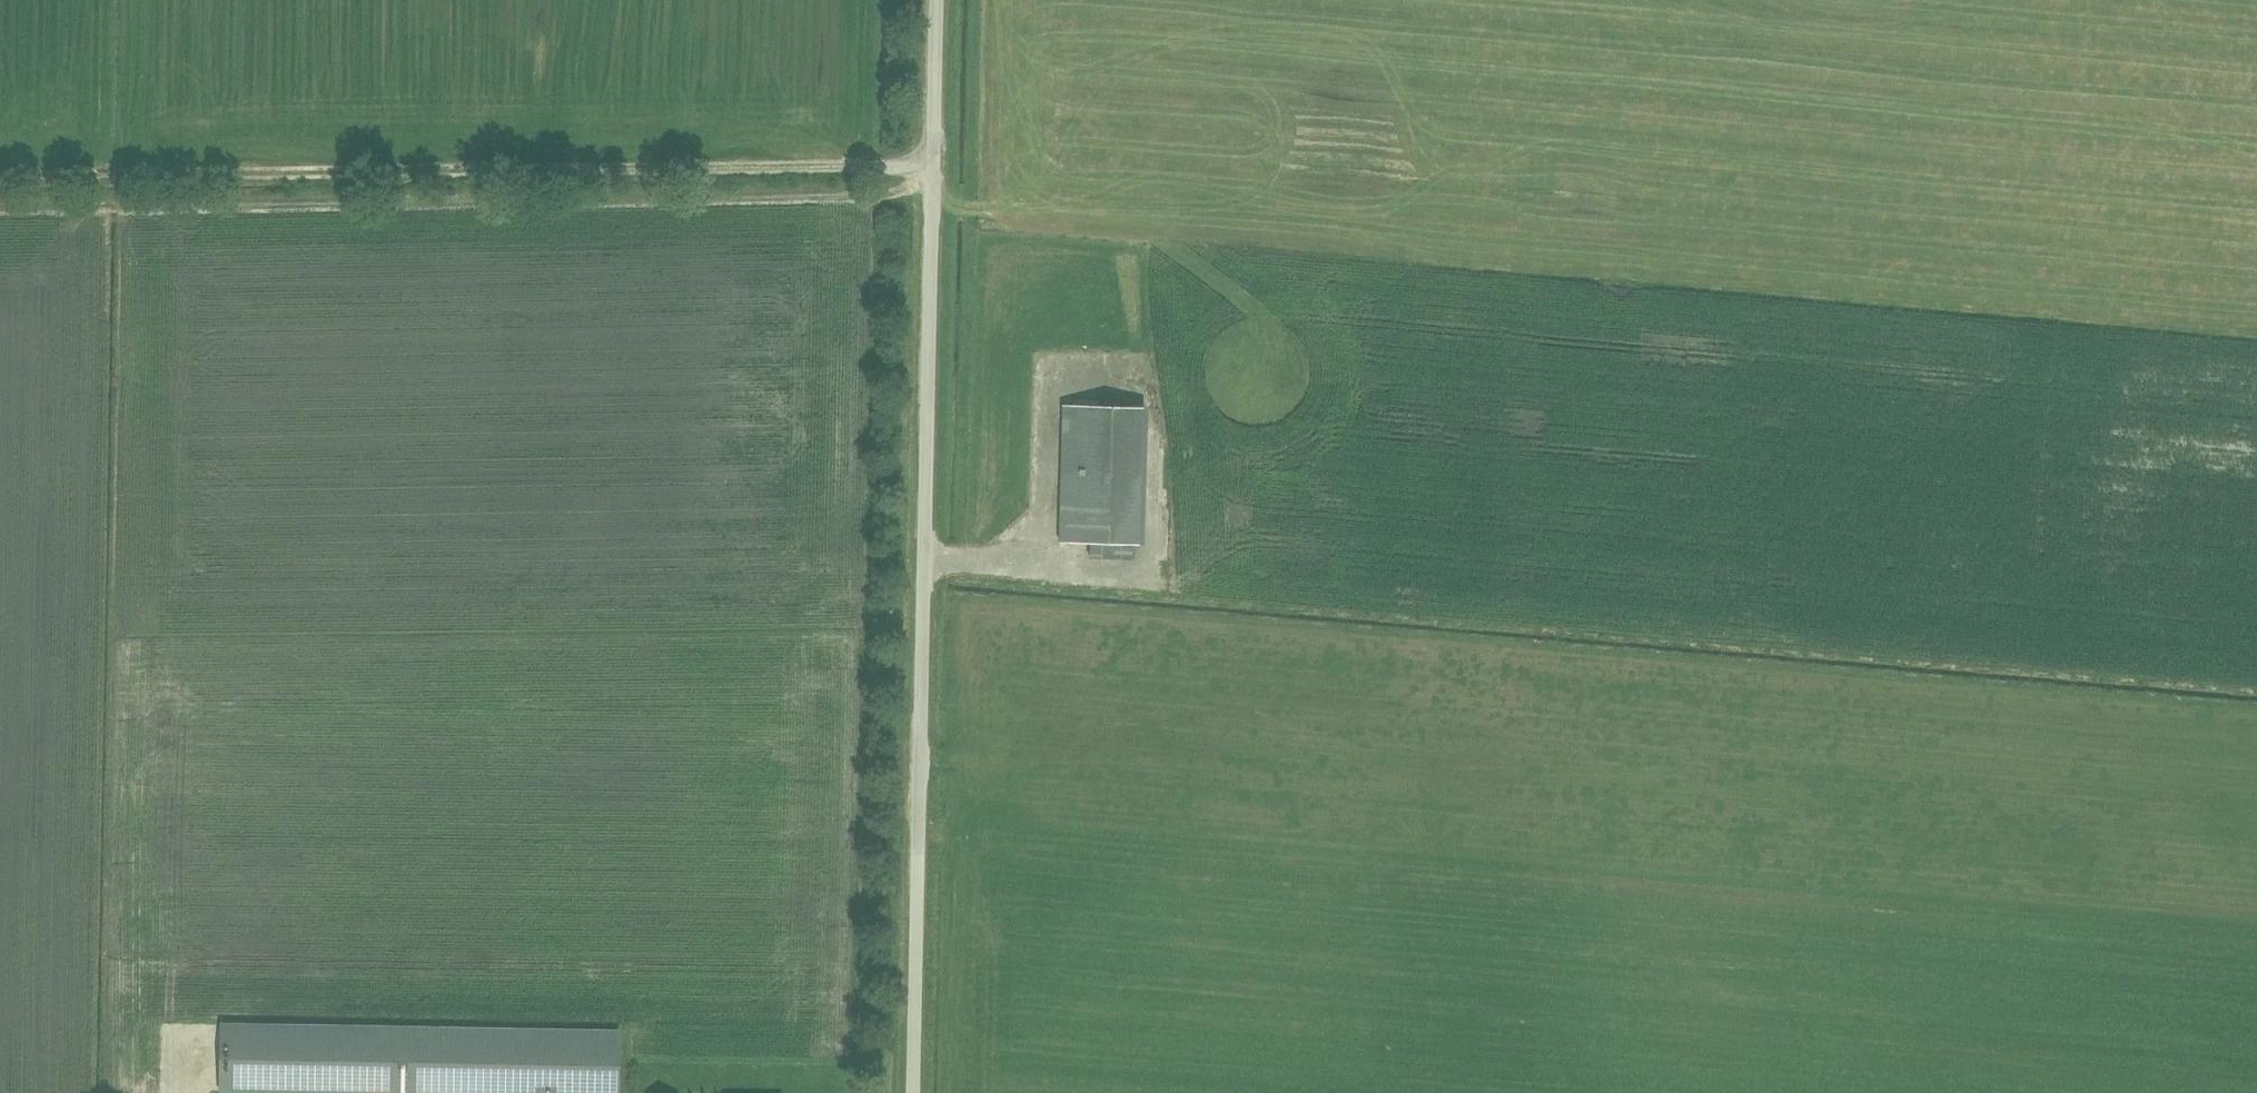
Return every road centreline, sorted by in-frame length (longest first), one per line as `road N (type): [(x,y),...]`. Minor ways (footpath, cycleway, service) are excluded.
road 1 (unclassified): [(916,1092),(941,0)]
road 2 (track): [(0,177),(937,163)]

